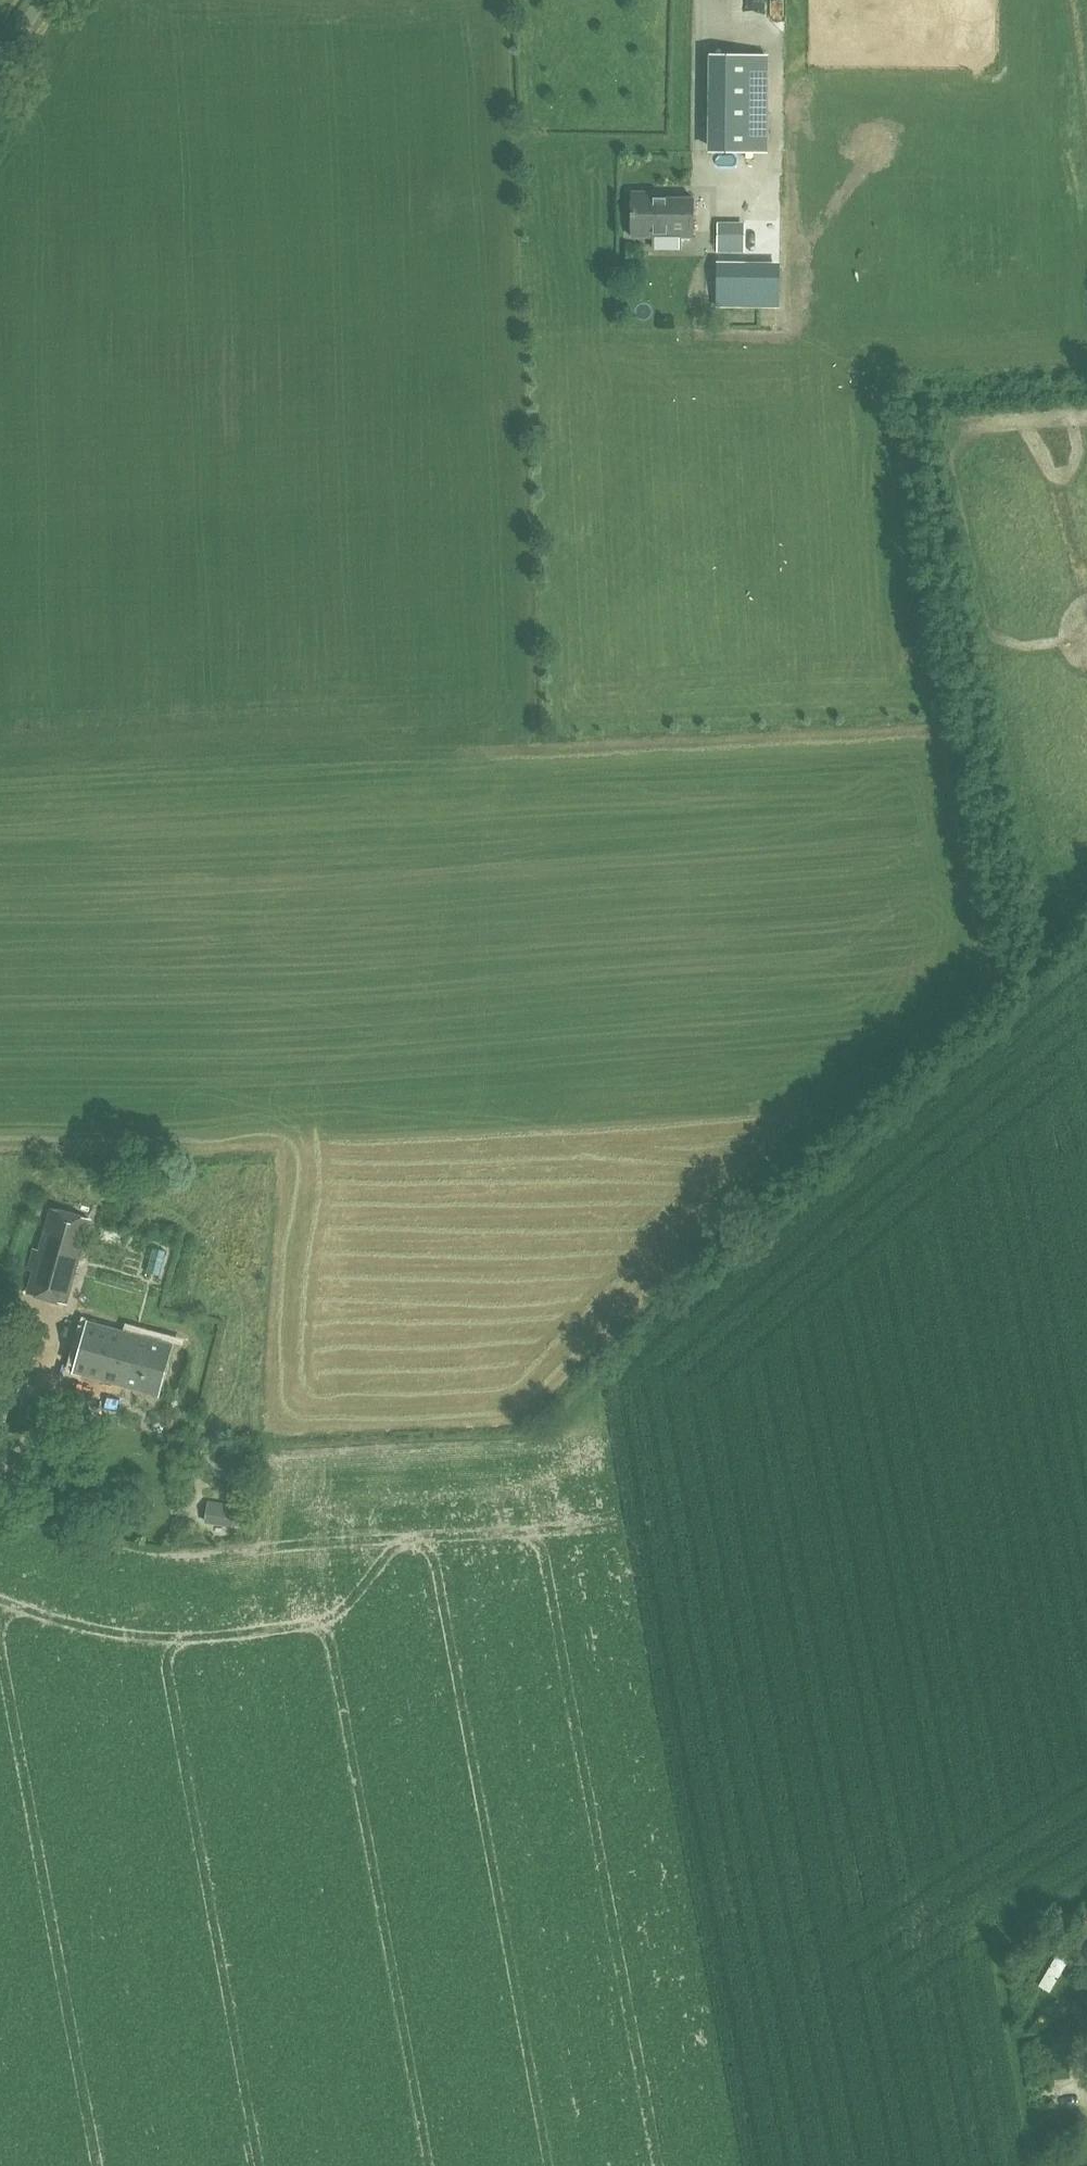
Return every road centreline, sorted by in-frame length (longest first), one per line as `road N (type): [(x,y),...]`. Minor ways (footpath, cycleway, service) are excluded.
road 1 (unclassified): [(0,117),(74,0)]

